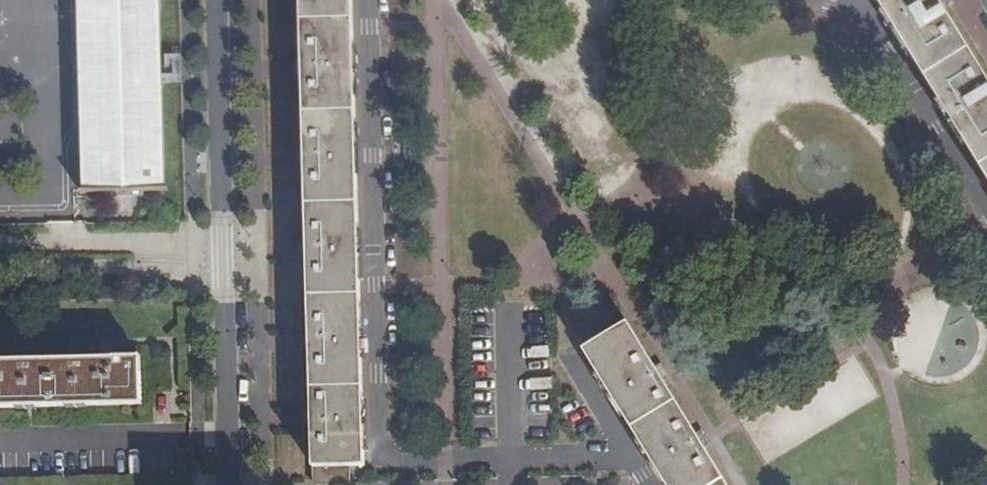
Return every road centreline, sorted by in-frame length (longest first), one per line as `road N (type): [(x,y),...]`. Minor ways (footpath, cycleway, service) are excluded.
road 1 (residential): [(228,484),(216,0)]

